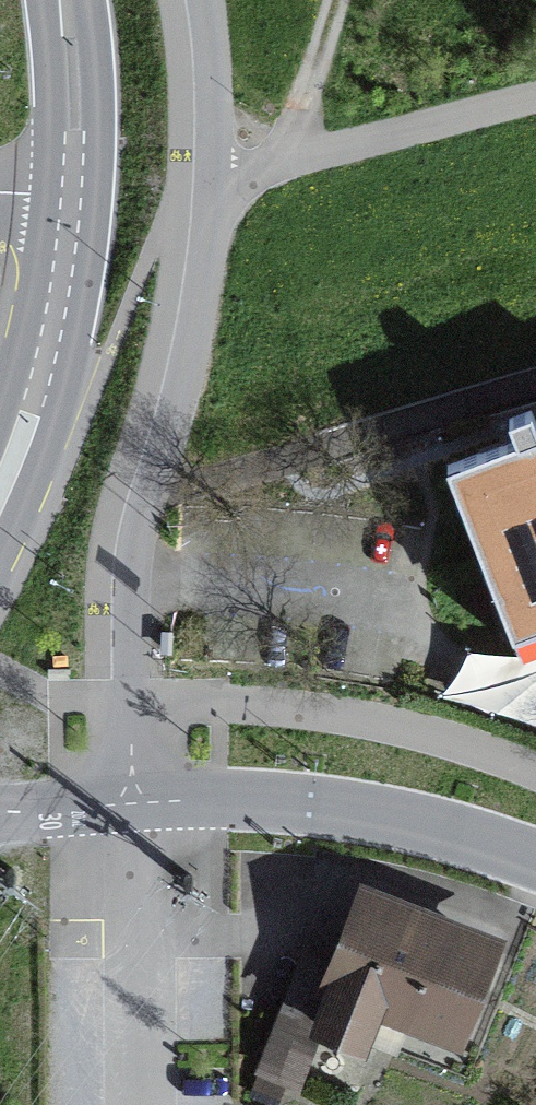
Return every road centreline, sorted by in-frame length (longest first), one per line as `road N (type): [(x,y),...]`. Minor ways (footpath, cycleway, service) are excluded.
road 1 (unclassified): [(131,801),(133,579),(185,371),(209,178)]
road 2 (residential): [(131,801),(368,808),(447,823),(535,855)]
road 3 (unclassified): [(209,178),(332,157),(535,98)]
road 4 (secondary): [(73,197),(67,267),(0,498)]
road 5 (secondary): [(63,0),(73,40),(73,197)]
road 6 (track): [(261,170),(336,0)]
road 7 (unclassified): [(209,178),(212,121),(195,0)]
road 8 (residential): [(0,810),(131,801)]

